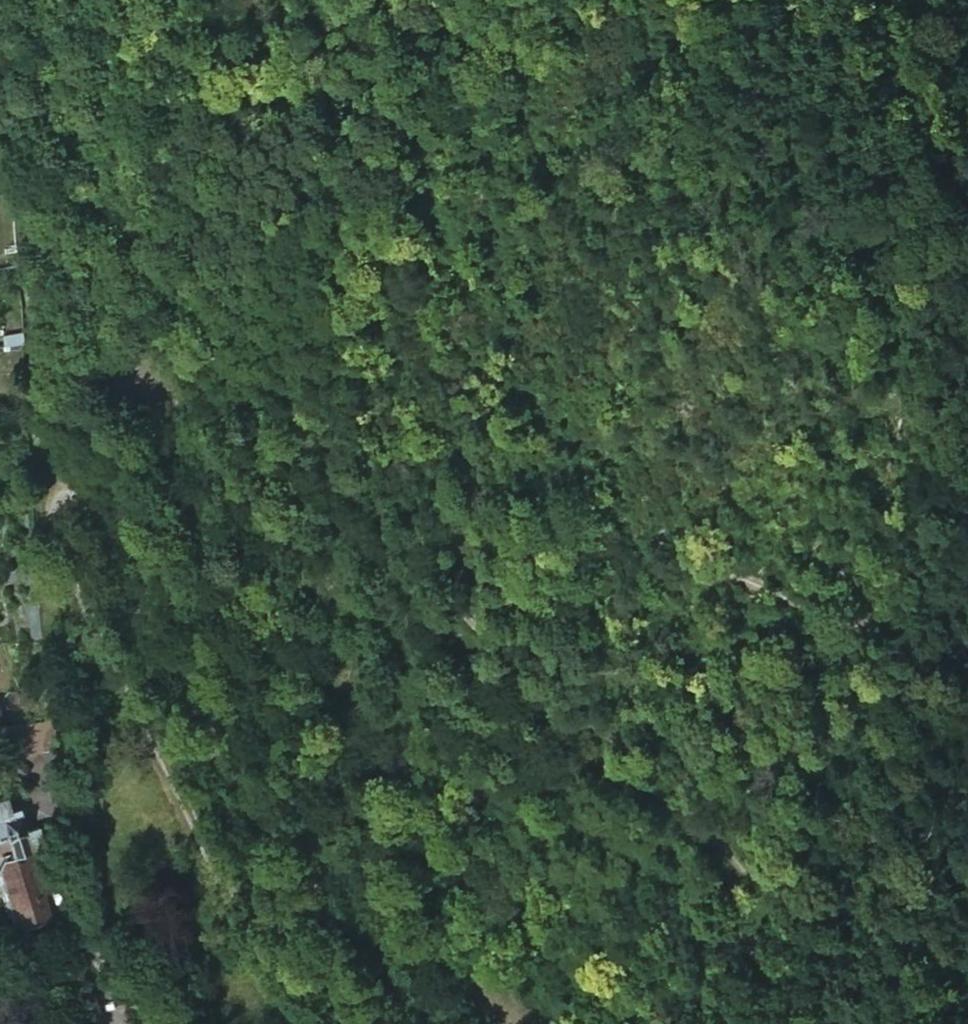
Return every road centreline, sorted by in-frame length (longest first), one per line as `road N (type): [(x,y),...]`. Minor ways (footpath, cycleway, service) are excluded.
road 1 (unclassified): [(289,1023),(92,602),(50,486),(66,464),(103,473),(135,616),(187,706),(428,1023)]

